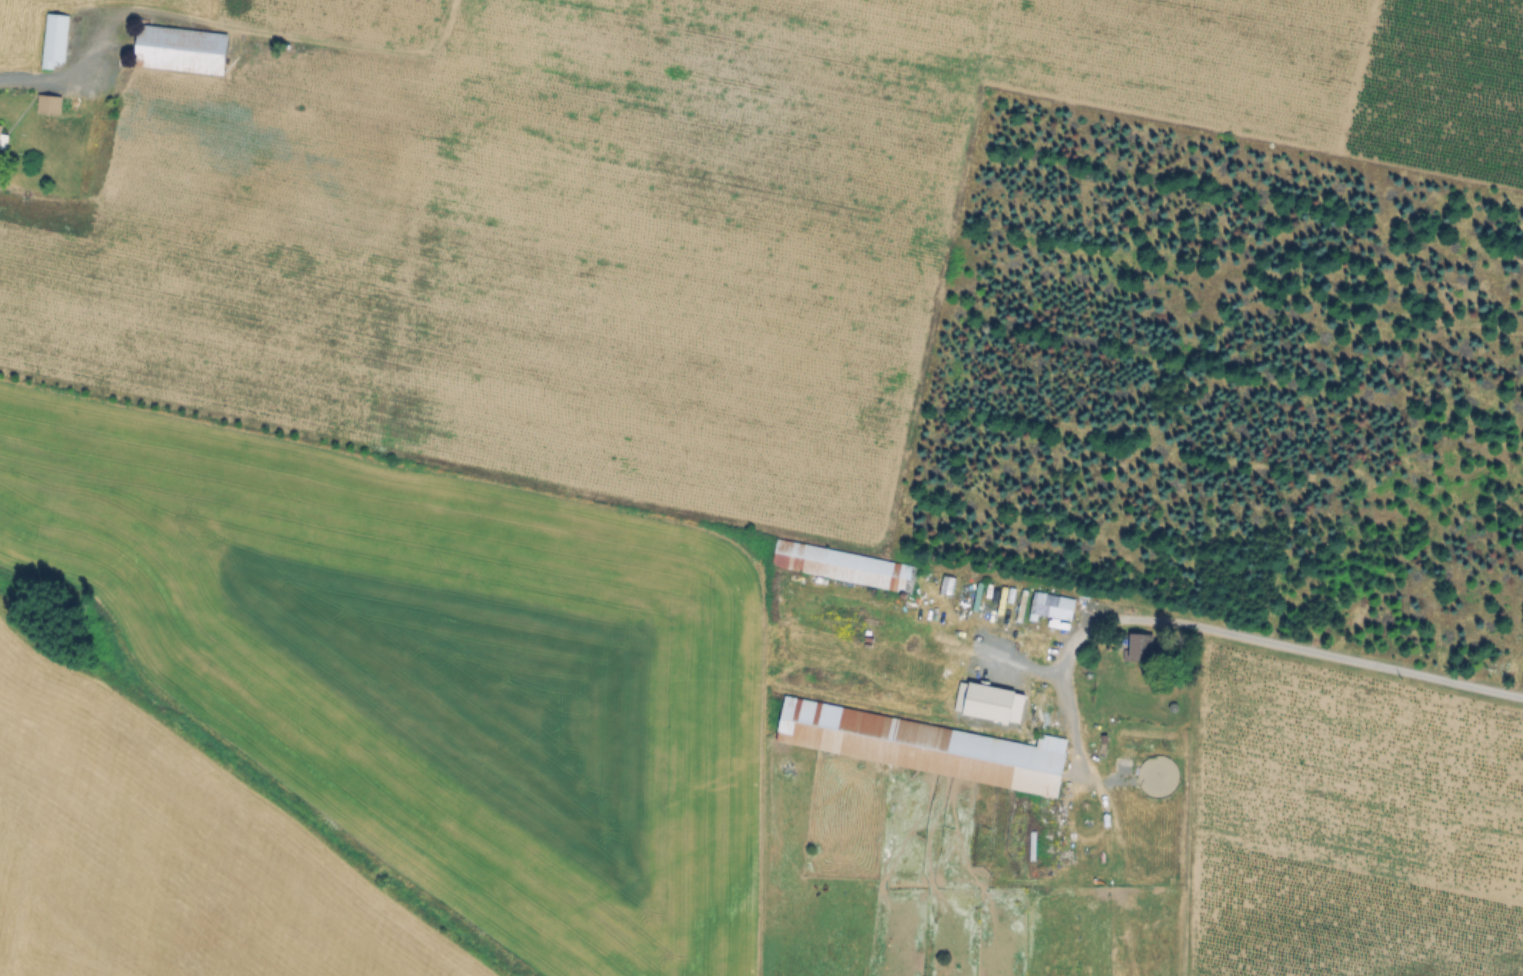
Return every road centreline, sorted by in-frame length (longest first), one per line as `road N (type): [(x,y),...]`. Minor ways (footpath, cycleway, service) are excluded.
road 1 (track): [(442,0),(430,42),(410,51),(139,12)]

